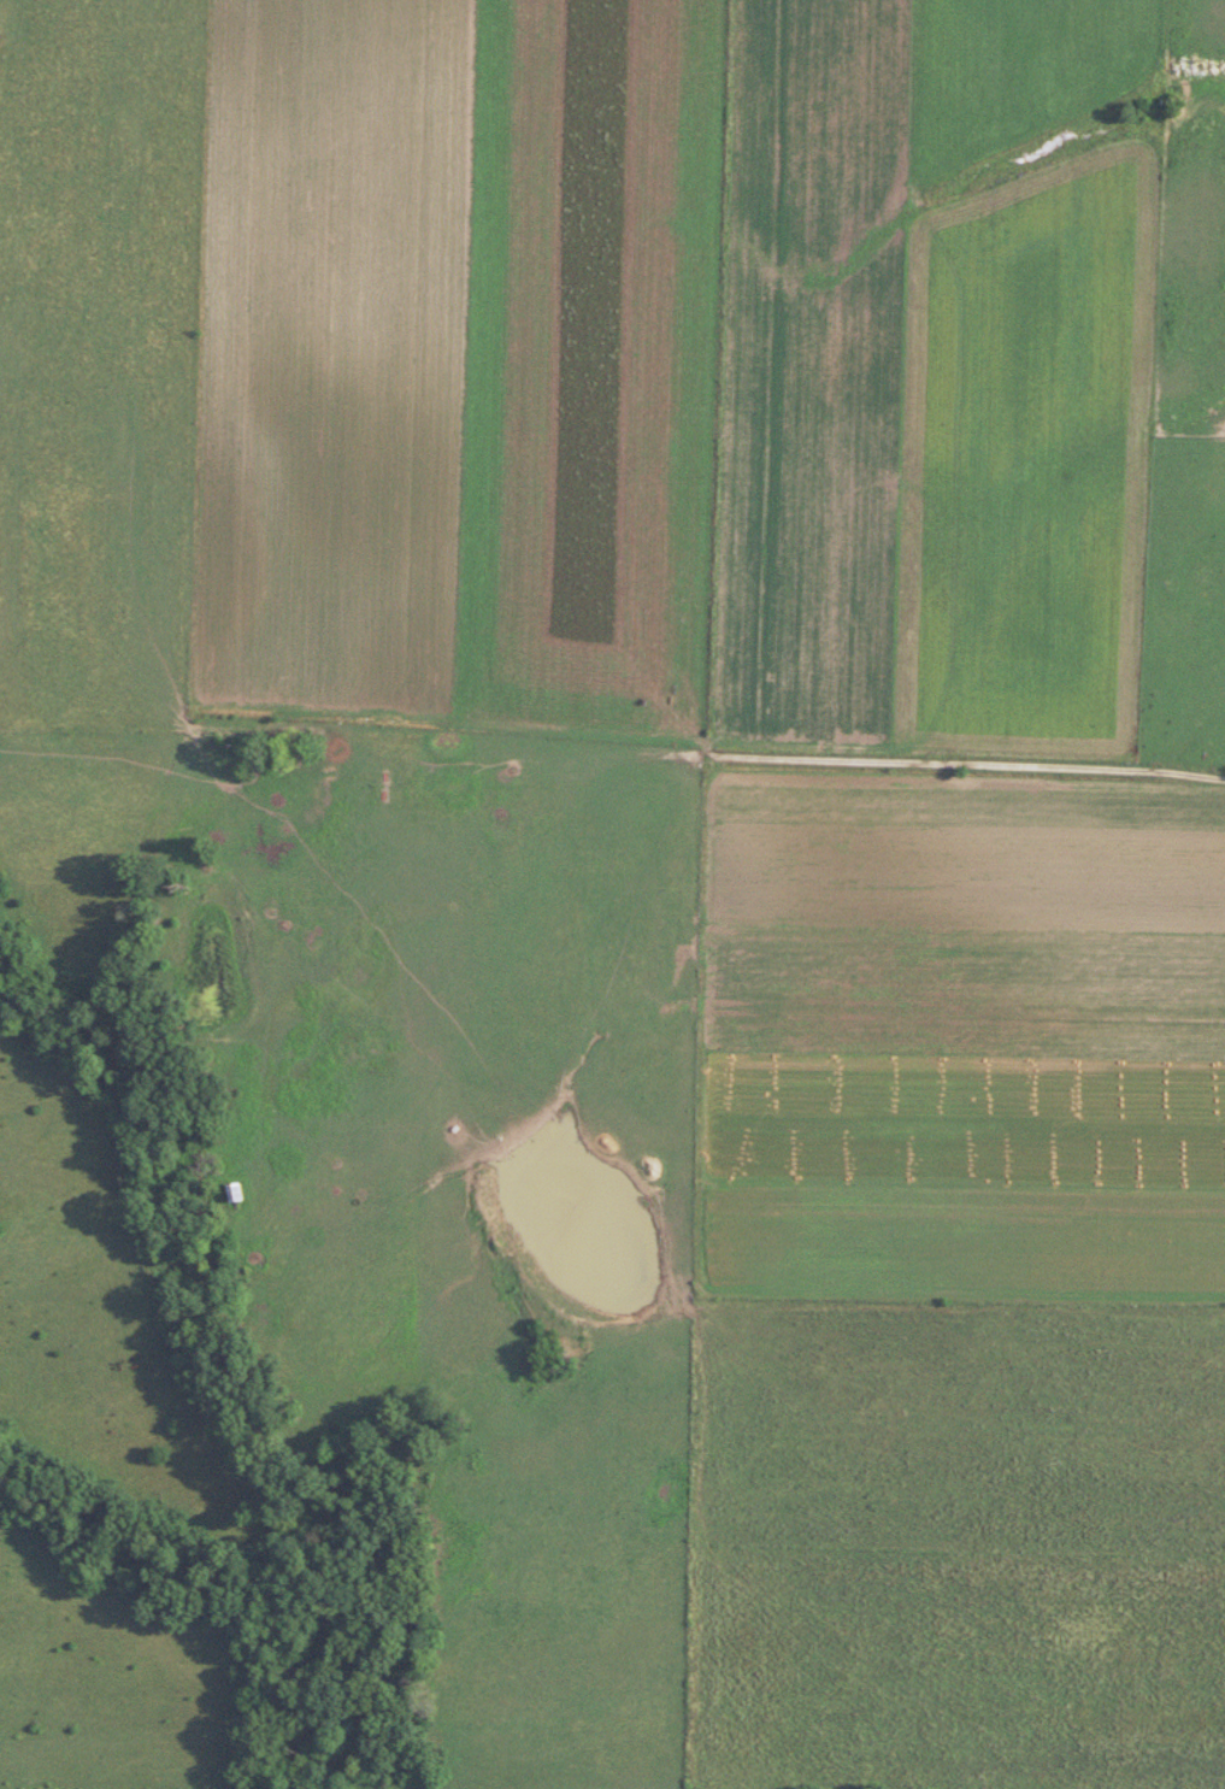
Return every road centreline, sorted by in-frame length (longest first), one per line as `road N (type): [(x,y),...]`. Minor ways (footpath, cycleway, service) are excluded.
road 1 (track): [(1224,781),(1085,769),(711,758)]

